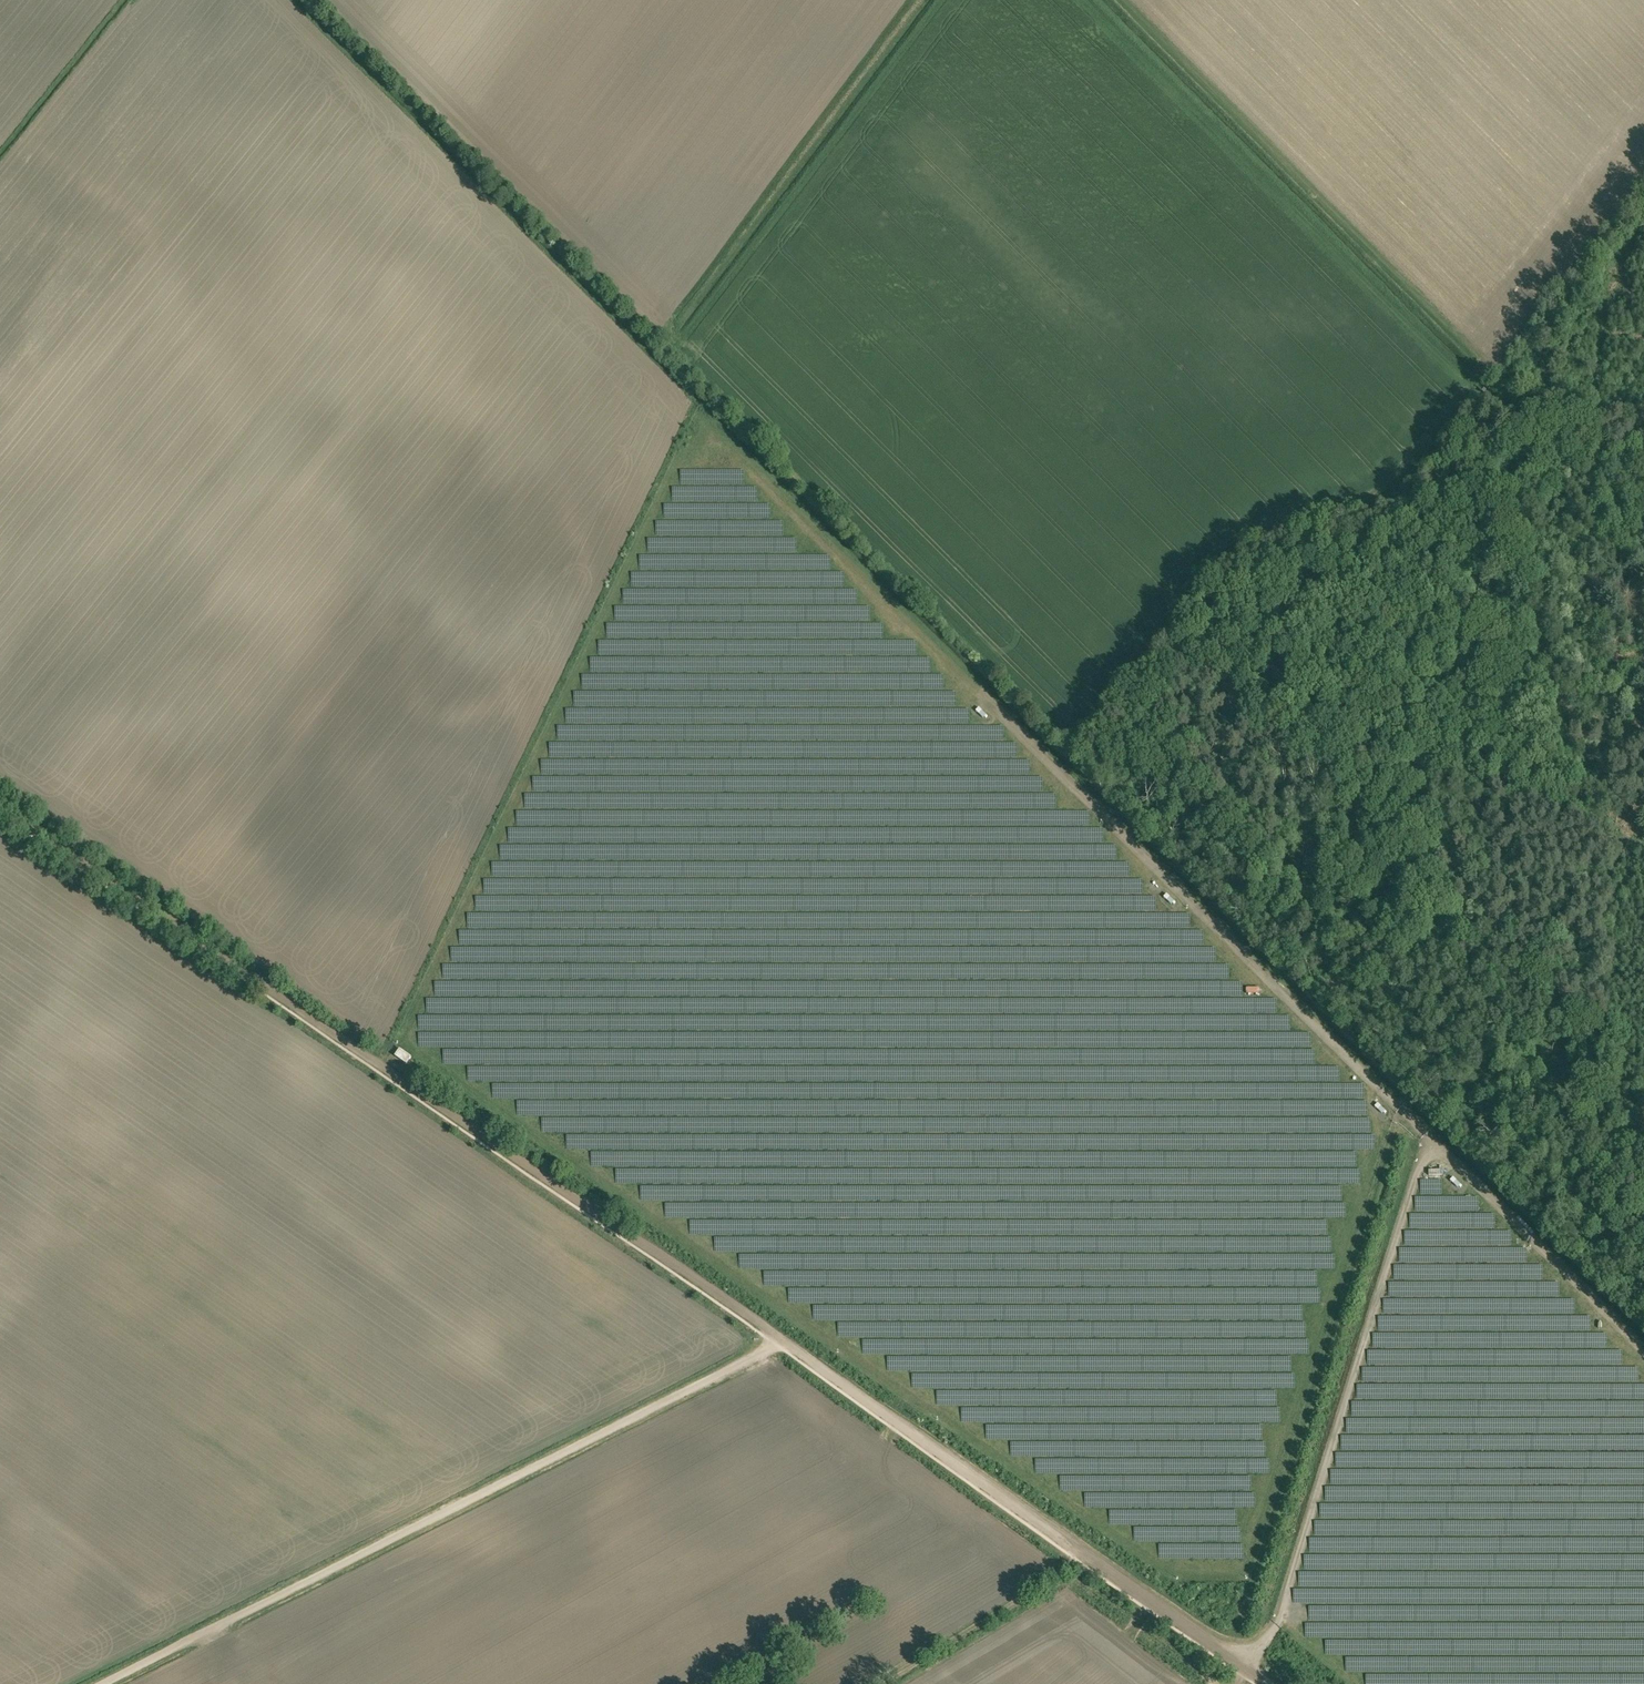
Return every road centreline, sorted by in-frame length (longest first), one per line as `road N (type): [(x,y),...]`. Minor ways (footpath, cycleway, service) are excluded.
road 1 (track): [(784,1340),(0,807)]
road 2 (track): [(104,1683),(784,1340)]
road 3 (track): [(1264,1683),(784,1340)]

